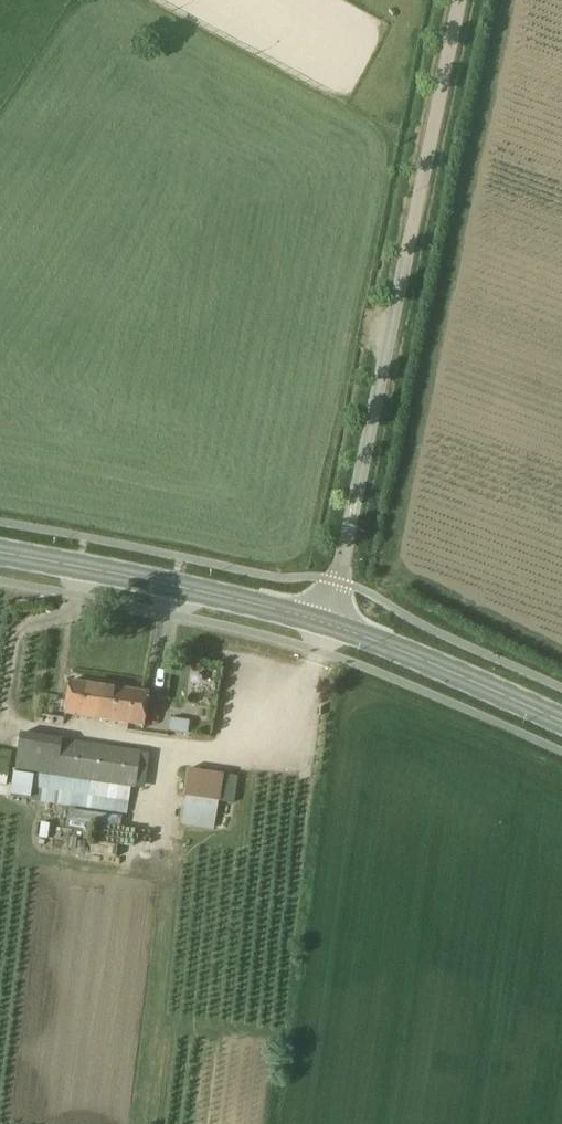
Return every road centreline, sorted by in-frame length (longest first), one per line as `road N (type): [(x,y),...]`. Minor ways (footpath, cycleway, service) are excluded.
road 1 (unclassified): [(330,626),(458,0)]
road 2 (secondary): [(330,626),(0,558)]
road 3 (secondary): [(561,725),(330,626)]

